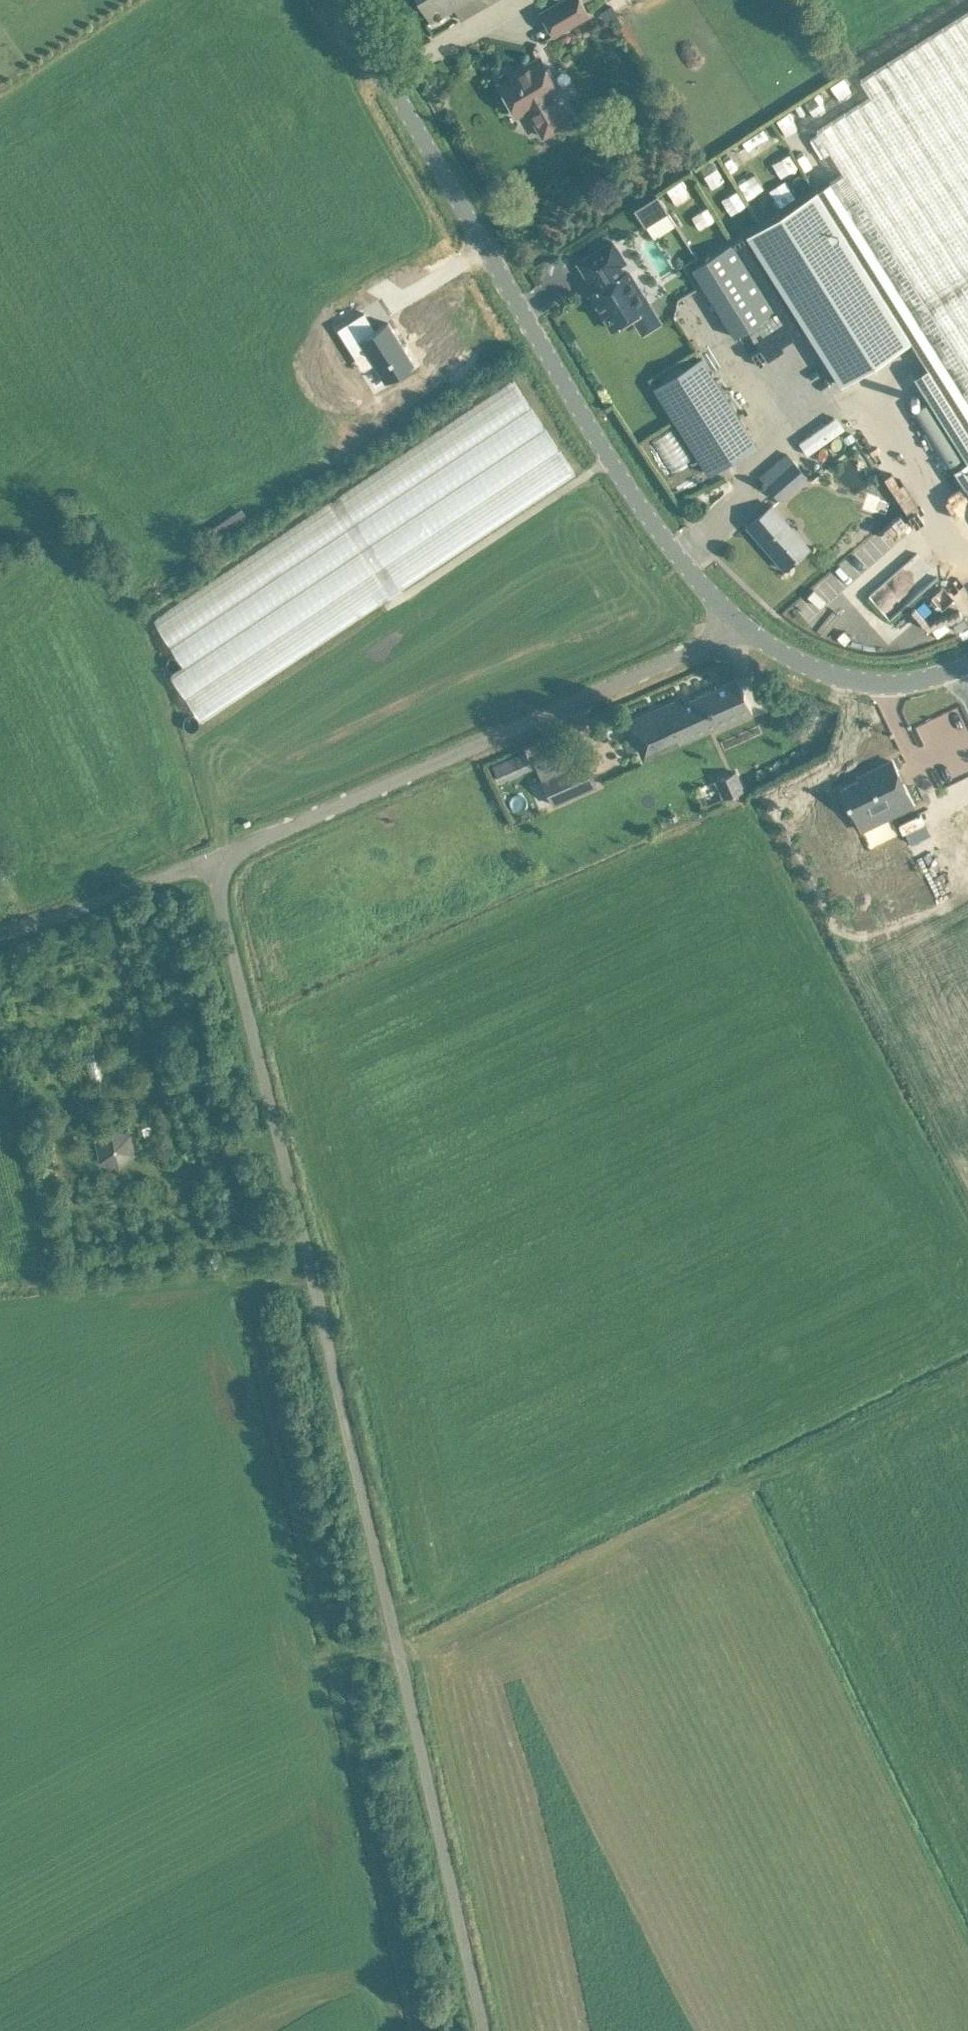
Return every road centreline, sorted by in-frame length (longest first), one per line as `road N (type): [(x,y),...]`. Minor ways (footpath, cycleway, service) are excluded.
road 1 (unclassified): [(484,2030),(213,857)]
road 2 (tertiary): [(736,618),(674,553),(596,438),(341,0)]
road 3 (unclassified): [(213,857),(685,654),(736,618)]
road 4 (tertiary): [(736,618),(818,671),(876,684),(930,679),(967,664)]
road 5 (unclassified): [(0,930),(213,857)]

